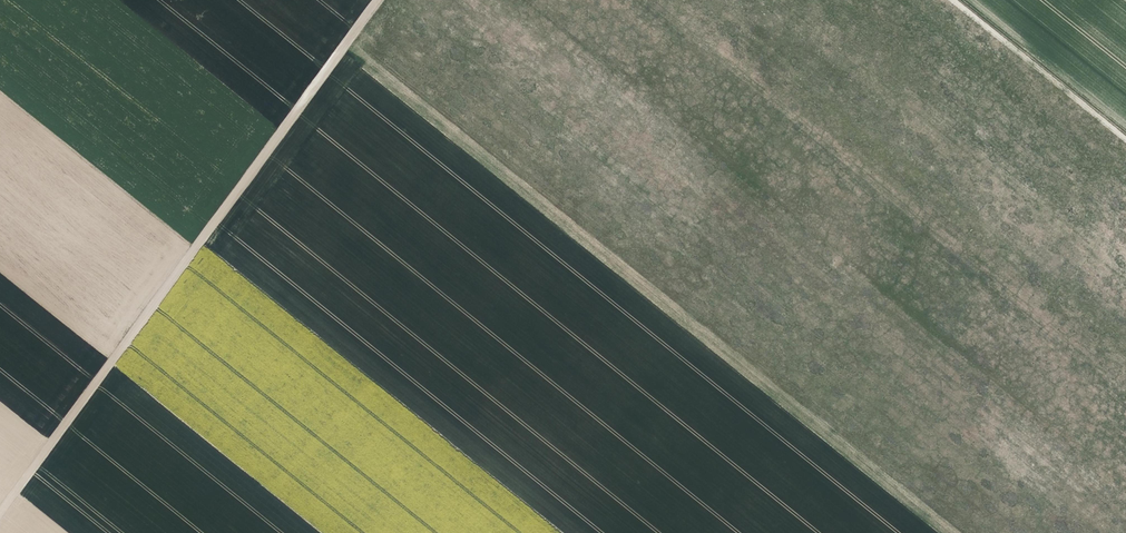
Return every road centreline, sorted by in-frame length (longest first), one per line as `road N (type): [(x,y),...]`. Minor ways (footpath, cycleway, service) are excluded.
road 1 (track): [(379,0),(0,512)]
road 2 (track): [(960,0),(1125,133)]

